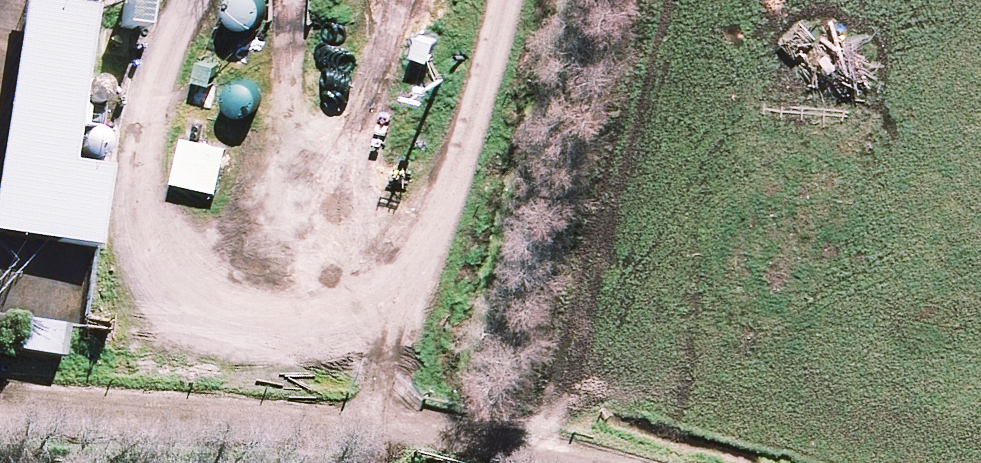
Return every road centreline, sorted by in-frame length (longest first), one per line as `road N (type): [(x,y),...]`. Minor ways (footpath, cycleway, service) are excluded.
road 1 (track): [(0,355),(414,390)]
road 2 (track): [(516,0),(414,390)]
road 3 (track): [(414,390),(713,462)]

